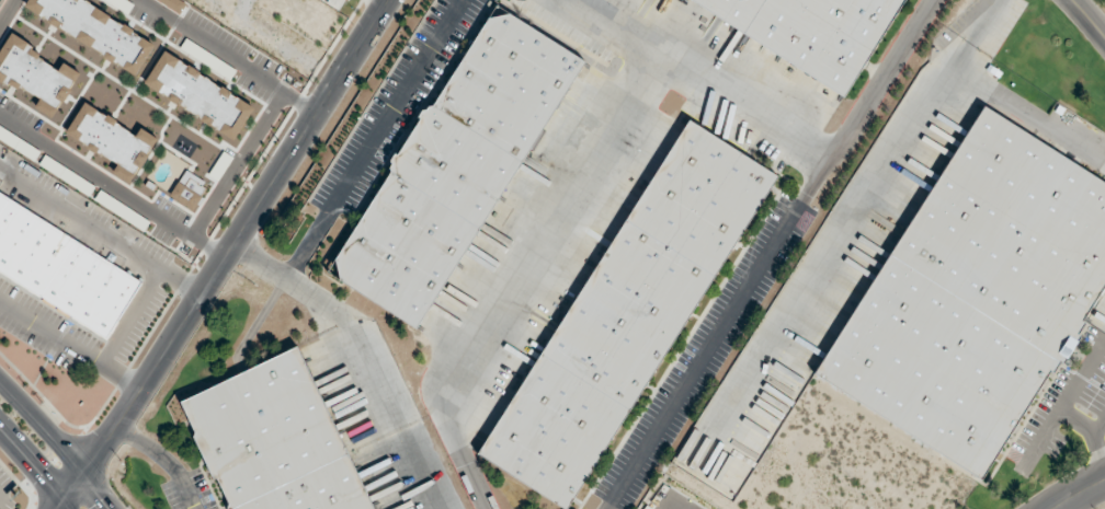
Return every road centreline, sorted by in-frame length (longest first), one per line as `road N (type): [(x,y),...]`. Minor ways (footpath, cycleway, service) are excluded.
road 1 (tertiary): [(55,508),(116,427),(385,0)]
road 2 (secondary): [(109,508),(0,383)]
road 3 (residential): [(303,130),(259,101),(249,80),(238,44),(246,0)]

